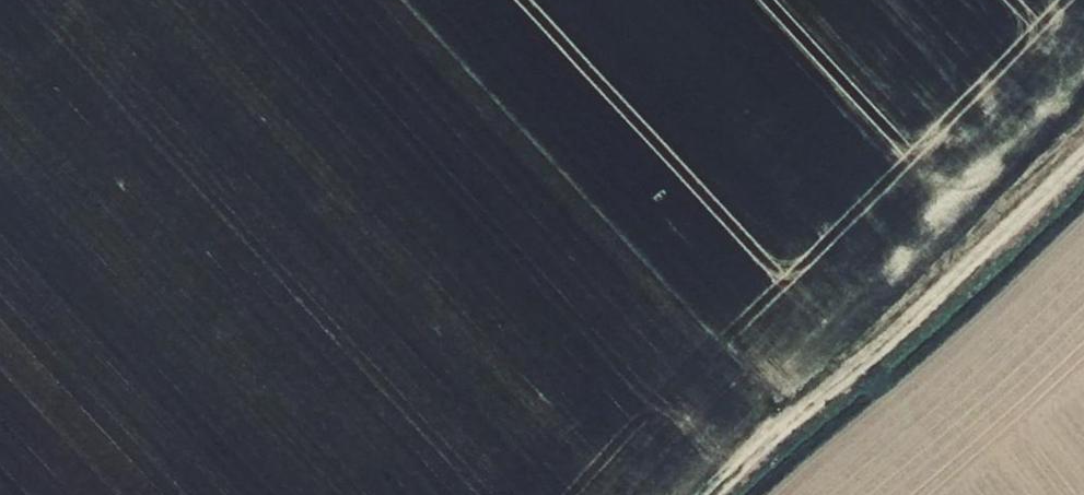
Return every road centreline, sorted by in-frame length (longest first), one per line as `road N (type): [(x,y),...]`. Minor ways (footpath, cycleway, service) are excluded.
road 1 (track): [(1083,157),(711,494)]

